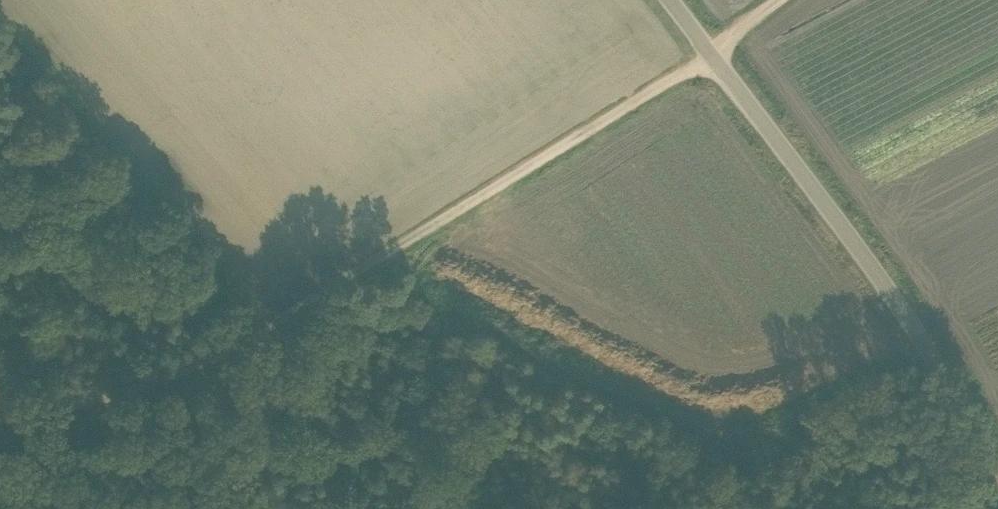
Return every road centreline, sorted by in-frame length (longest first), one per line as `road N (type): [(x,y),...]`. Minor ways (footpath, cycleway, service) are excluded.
road 1 (track): [(786,0),(716,52),(705,70),(166,376),(34,436),(0,439)]
road 2 (unclassified): [(997,461),(885,282),(677,0)]

